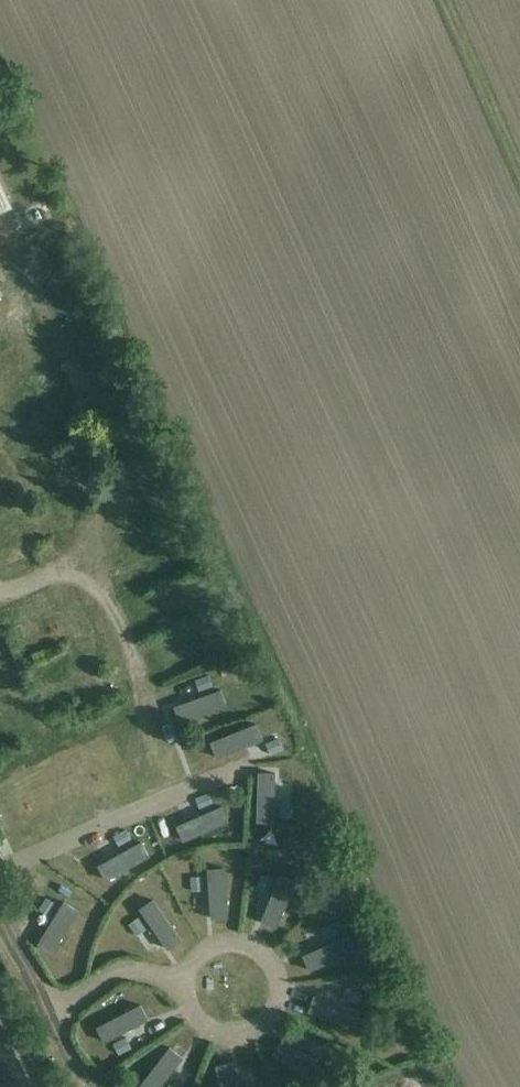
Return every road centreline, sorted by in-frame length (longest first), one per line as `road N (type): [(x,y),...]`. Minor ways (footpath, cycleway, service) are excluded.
road 1 (unclassified): [(95,1086),(70,1062),(0,917)]

